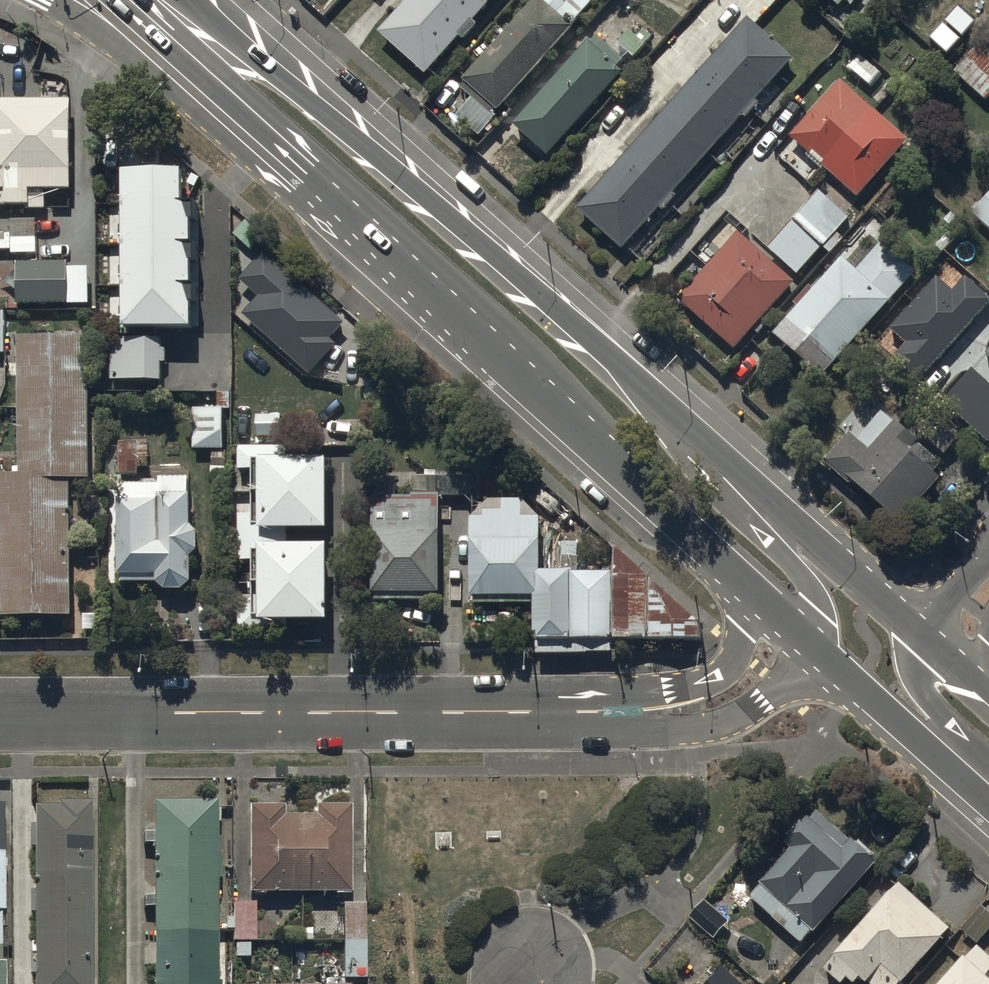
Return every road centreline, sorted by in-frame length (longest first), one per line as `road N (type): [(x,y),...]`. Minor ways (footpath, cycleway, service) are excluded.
road 1 (secondary): [(728,569),(220,93)]
road 2 (residential): [(0,714),(665,709)]
road 3 (secondary): [(187,0),(253,43),(637,378)]
road 4 (secondary): [(637,378),(935,653)]
road 5 (residential): [(637,378),(704,476),(804,579),(819,612),(812,645)]
road 6 (secondary): [(988,803),(812,645)]
road 7 (secondary): [(220,93),(52,0)]
road 8 (residential): [(812,645),(763,700),(737,716),(707,726),(665,709)]
road 9 (residential): [(665,709),(736,657),(742,631),(728,569)]
road 10 (residential): [(988,758),(927,699),(923,683),(935,653)]
road 11 (secondary): [(220,93),(131,0)]

